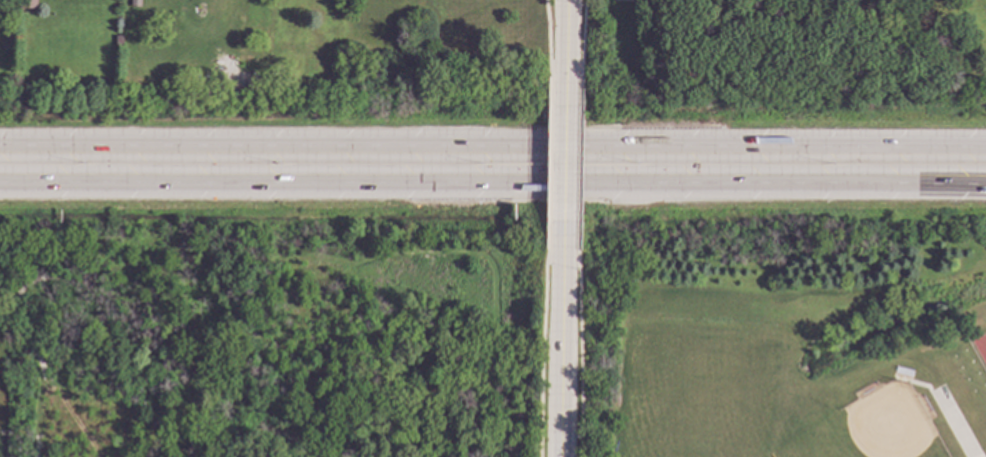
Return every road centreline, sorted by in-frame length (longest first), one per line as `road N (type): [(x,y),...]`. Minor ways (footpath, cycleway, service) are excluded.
road 1 (motorway): [(985,145),(0,153)]
road 2 (motorway): [(0,185),(985,185)]
road 3 (residential): [(560,456),(564,242)]
road 4 (residential): [(564,242),(566,105)]

